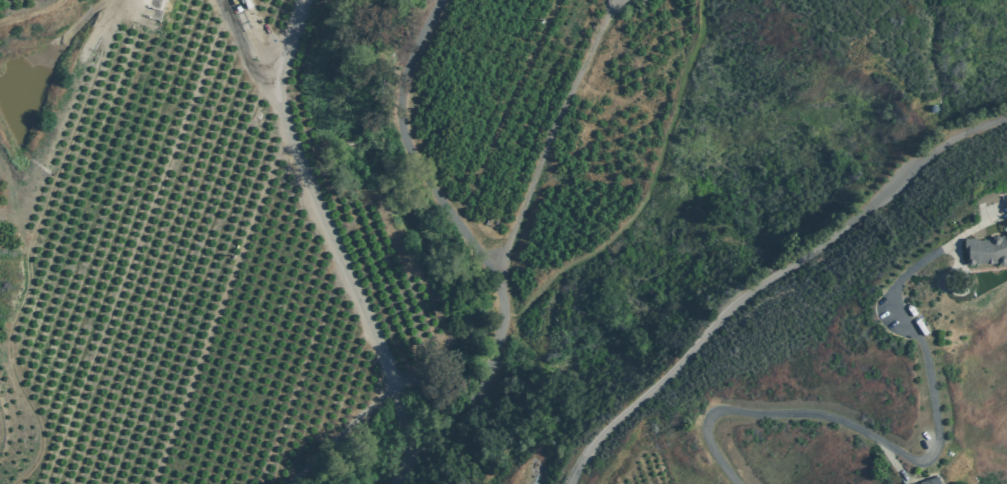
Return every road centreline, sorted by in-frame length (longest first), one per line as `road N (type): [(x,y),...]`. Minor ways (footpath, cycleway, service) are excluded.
road 1 (residential): [(571,483),(599,438),(746,296),(827,244),(934,151),(1006,119)]
road 2 (residential): [(409,459),(474,402),(500,366),(507,338),(492,270),(431,189),(400,122),(403,83),(443,0)]
road 3 (residential): [(396,391),(285,113),(285,71),(301,0)]

